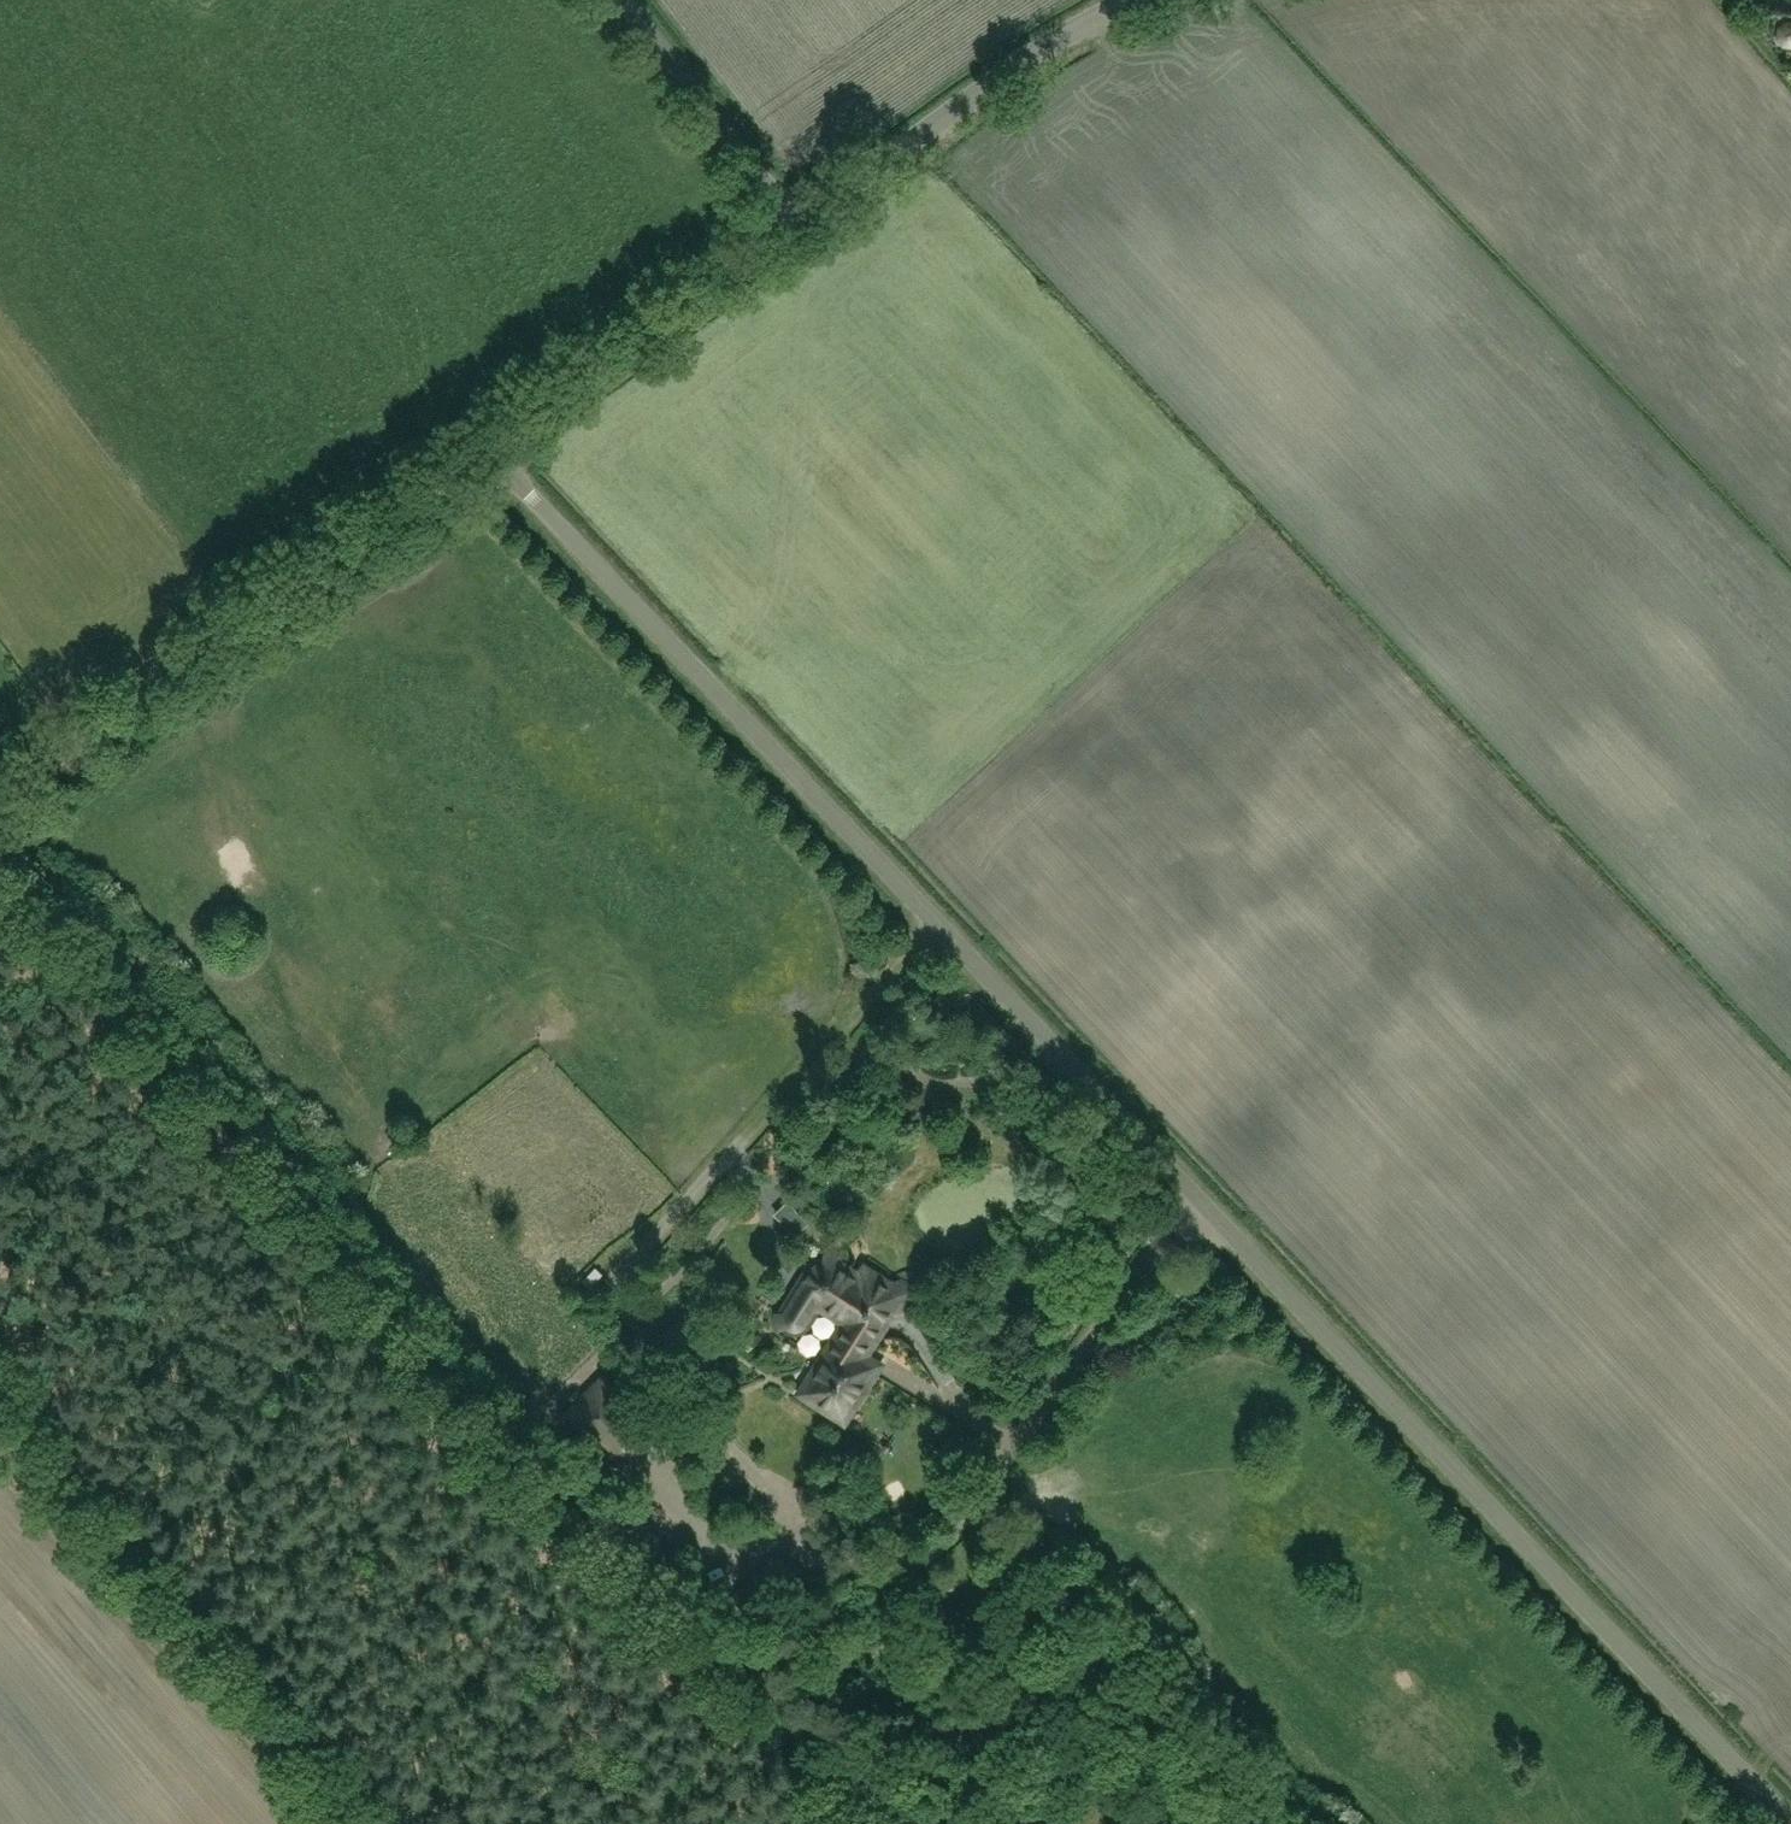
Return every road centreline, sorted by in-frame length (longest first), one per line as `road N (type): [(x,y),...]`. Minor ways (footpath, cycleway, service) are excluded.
road 1 (unclassified): [(1790,1823),(489,448)]
road 2 (tertiary): [(0,798),(489,448)]
road 3 (tertiary): [(795,222),(1103,15),(1138,0)]
road 4 (tertiary): [(489,448),(795,222)]
road 5 (unclassified): [(795,222),(628,0)]

